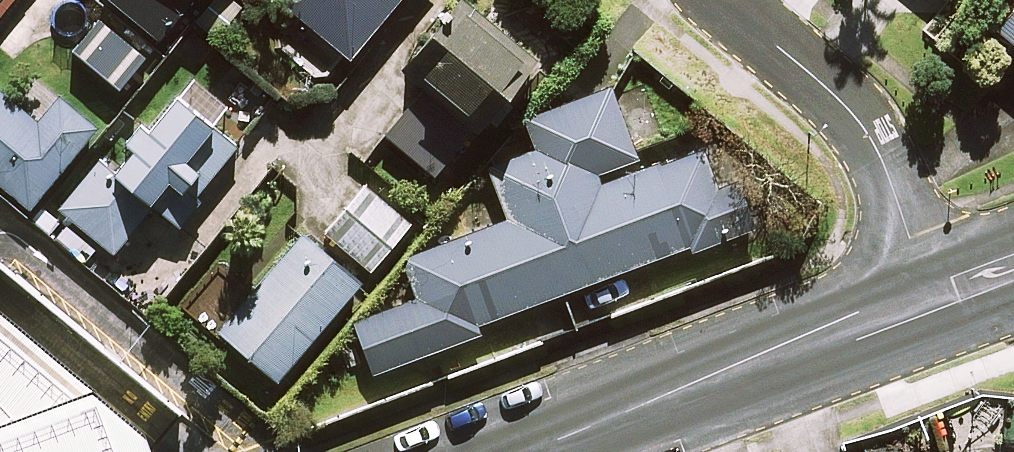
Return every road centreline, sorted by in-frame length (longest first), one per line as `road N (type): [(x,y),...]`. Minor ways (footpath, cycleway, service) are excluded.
road 1 (tertiary): [(932,298),(526,451)]
road 2 (residential): [(718,0),(864,127),(932,298)]

